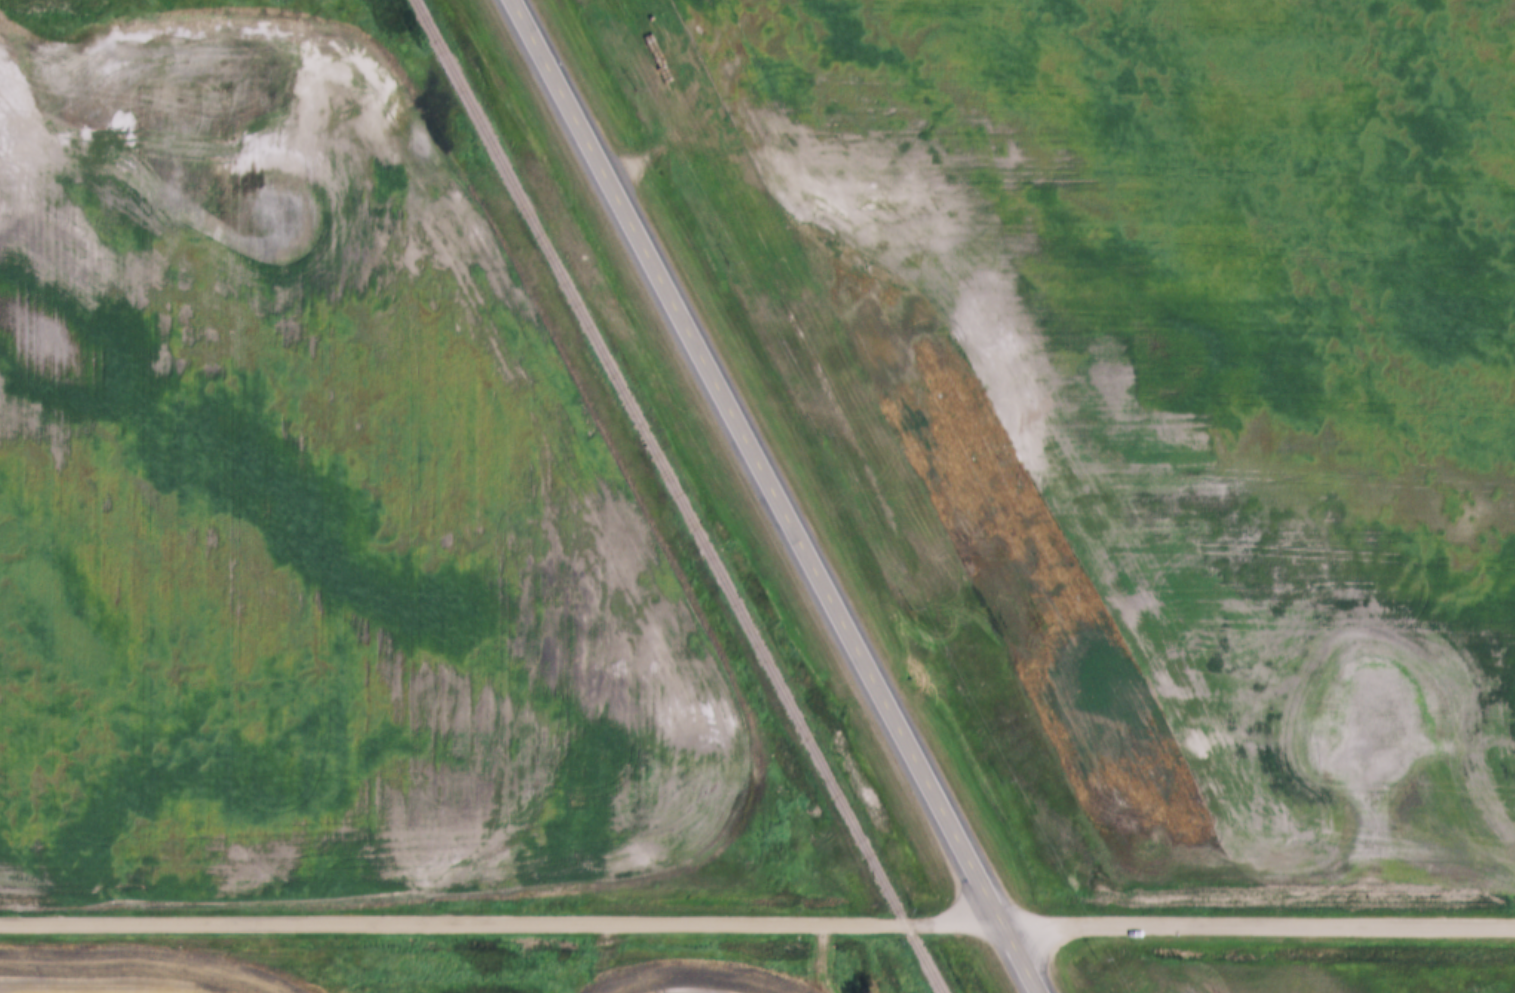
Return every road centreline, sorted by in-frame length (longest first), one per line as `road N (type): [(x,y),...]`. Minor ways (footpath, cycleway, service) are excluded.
road 1 (residential): [(0,918),(1514,921)]
road 2 (primary): [(1032,992),(509,0)]

